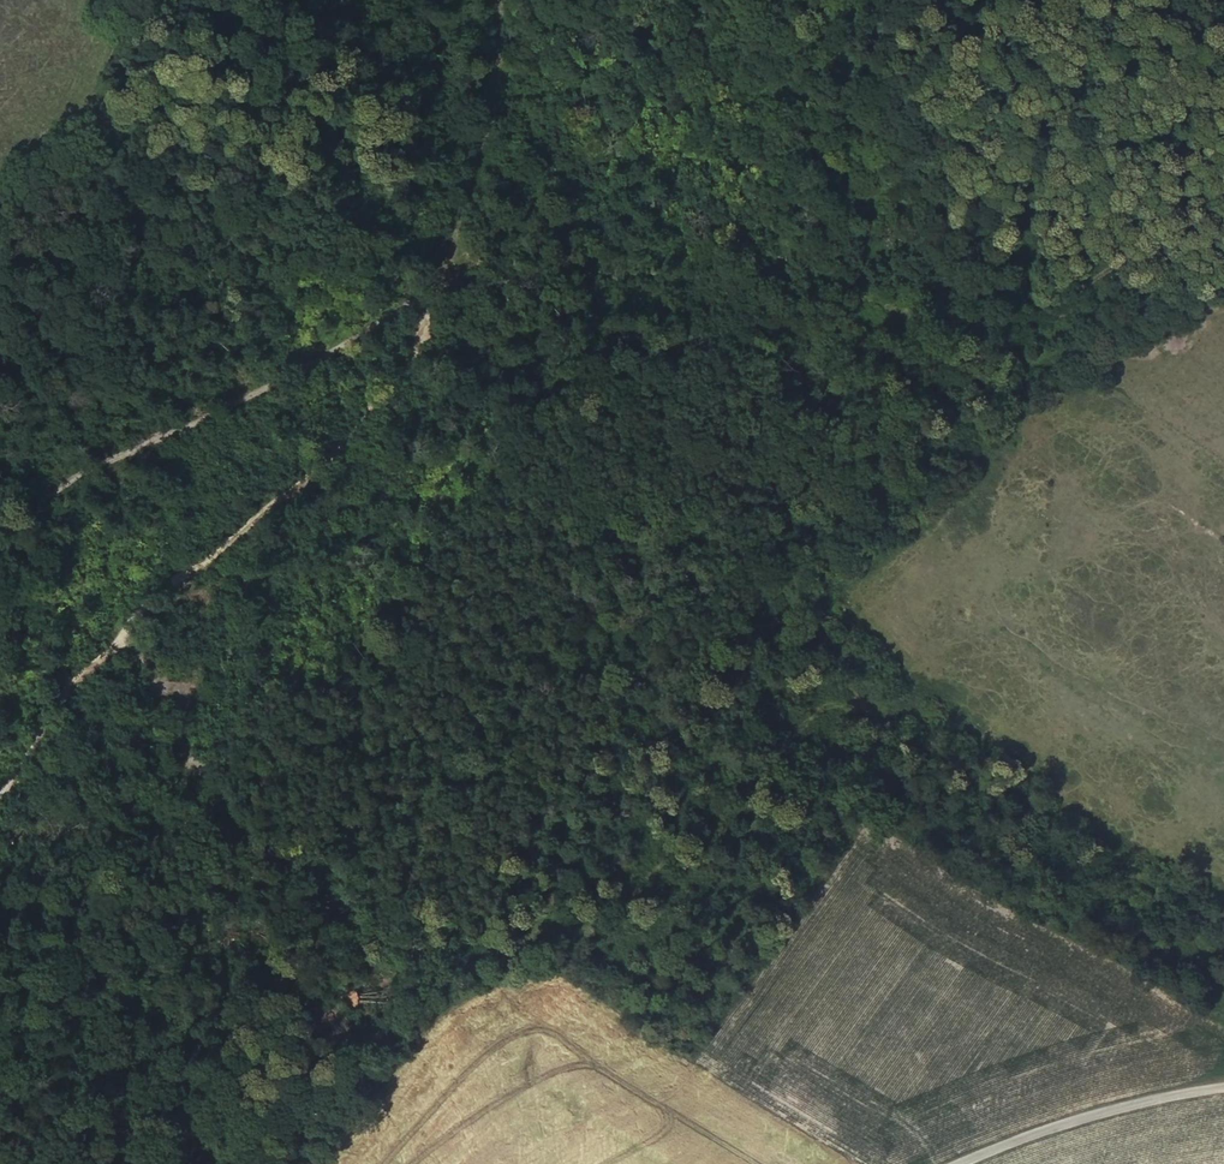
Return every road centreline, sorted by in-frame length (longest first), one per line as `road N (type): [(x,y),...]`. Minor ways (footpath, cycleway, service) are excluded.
road 1 (track): [(0,795),(45,706),(93,639),(232,537),(363,406),(465,126),(476,0)]
road 2 (unclassified): [(960,1163),(994,1148),(1223,1088)]

